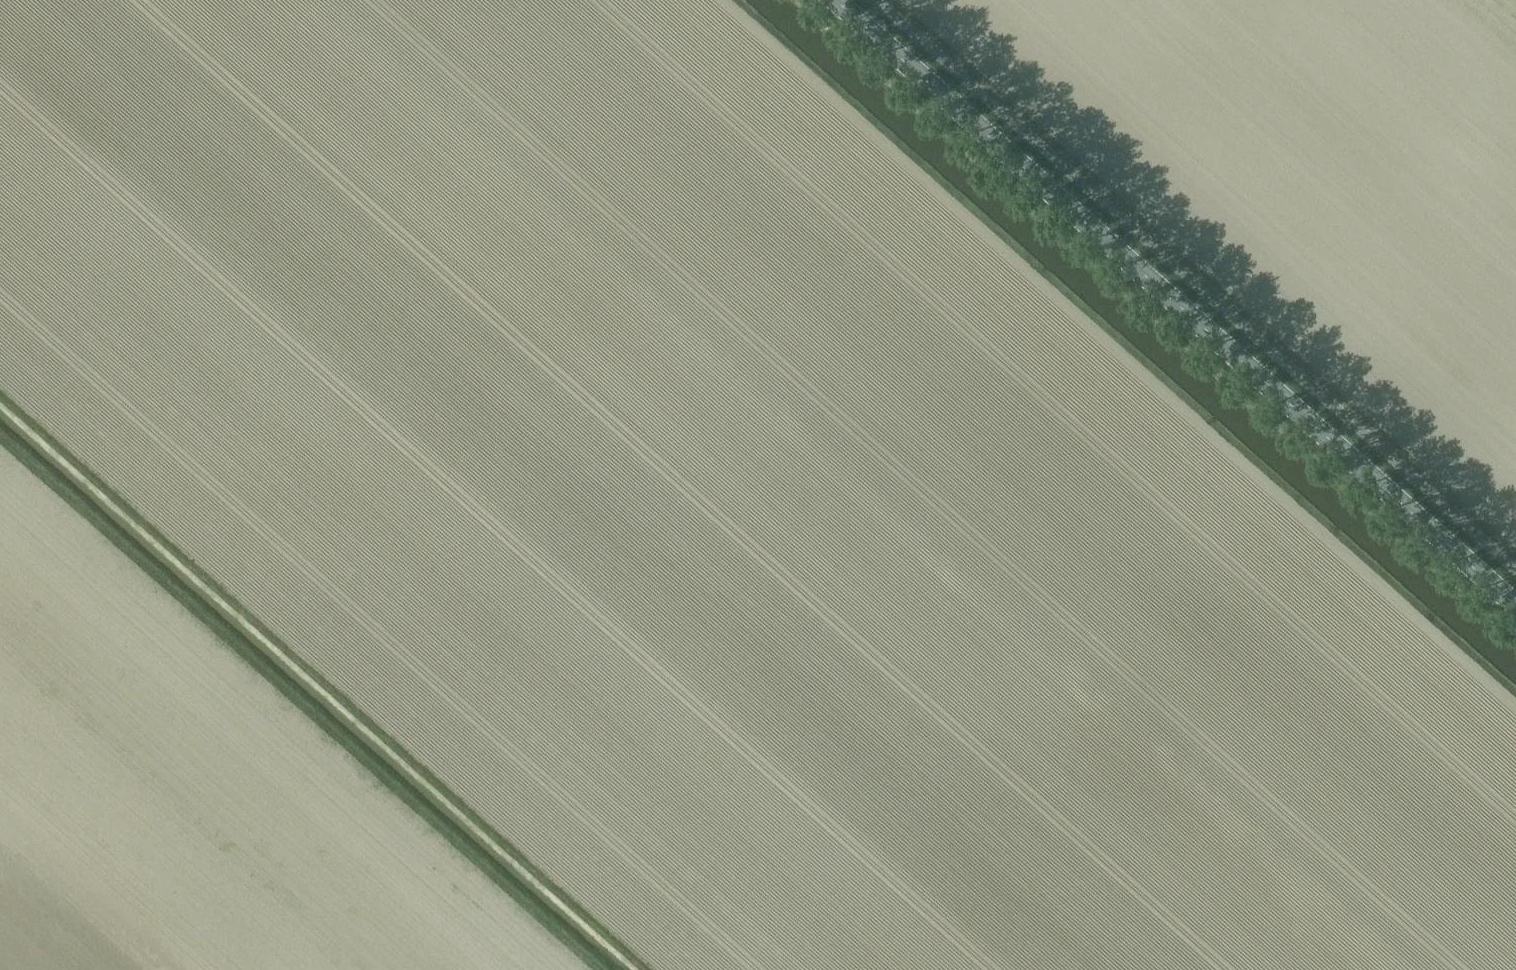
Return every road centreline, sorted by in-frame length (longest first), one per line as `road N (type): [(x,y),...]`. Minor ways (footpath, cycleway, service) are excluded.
road 1 (secondary): [(1515,608),(839,0)]

